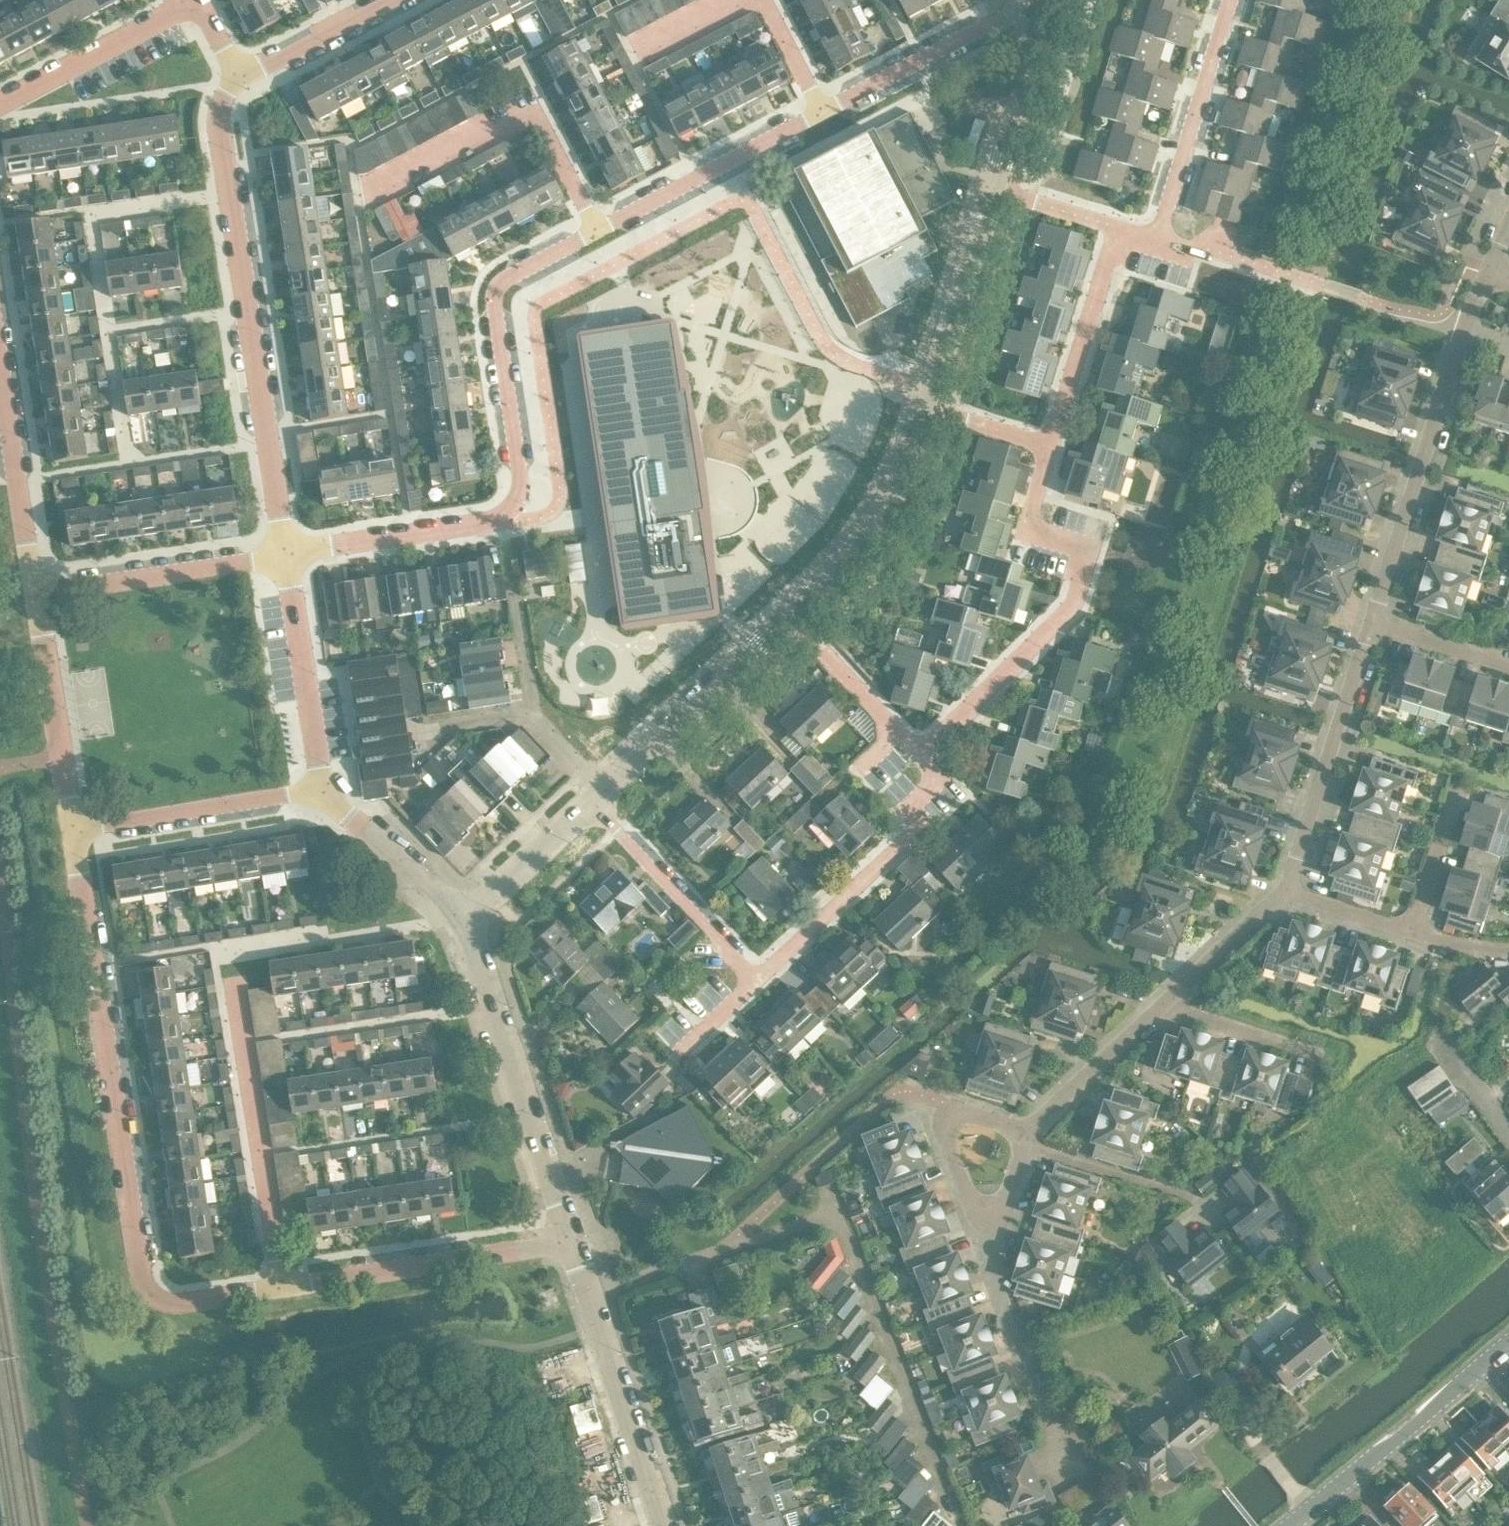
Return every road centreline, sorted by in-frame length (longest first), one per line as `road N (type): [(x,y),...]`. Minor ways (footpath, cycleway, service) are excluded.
road 1 (residential): [(287,553),(504,512),(515,498),(516,473),(494,310),(500,281),(1031,3)]
road 2 (residential): [(73,829),(139,1259),(144,1281),(160,1297),(175,1303),(569,1242)]
road 3 (residential): [(287,553),(218,126),(228,91),(246,79)]
road 4 (residential): [(917,758),(1071,607),(1089,551),(1030,531),(1050,446)]
road 5 (residential): [(919,404),(1043,5)]
road 6 (residential): [(1370,624),(1489,273)]
road 7 (residential): [(569,1242),(465,923)]
road 8 (residential): [(755,983),(903,843),(928,786),(917,758)]
road 9 (residential): [(1287,1525),(1508,1344)]
road 10 (residential): [(1282,891),(1370,624)]
road 11 (residential): [(1050,446),(1121,227),(1159,237)]
road 12 (residential): [(598,795),(786,614)]
road 13 (residential): [(786,614),(885,512),(919,404)]
road 14 (residential): [(73,829),(323,788)]
road 15 (residential): [(38,589),(287,553)]
road 16 (residential): [(1159,237),(1232,0)]
road 17 (residential): [(755,983),(618,832),(598,795)]
road 18 (residential): [(38,589),(73,829)]
road 19 (residential): [(664,1525),(589,1298)]
road 20 (residential): [(323,788),(287,553)]
road 21 (residential): [(0,362),(38,589)]
road 22 (residential): [(0,109),(196,0)]
road 23 (residential): [(598,795),(533,711),(521,614)]
road 24 (residential): [(1025,1137),(957,1107),(944,1138),(987,1223)]
road 25 (residential): [(465,923),(444,892),(323,788)]
road 26 (residential): [(917,758),(786,614)]
road 27 (residential): [(1025,1137),(1167,1007)]
road 28 (residential): [(1043,1403),(996,1290),(987,1223)]
road 29 (residential): [(465,923),(598,795)]
road 30 (residential): [(1189,1198),(1025,1137)]
road 31 (residential): [(1167,1007),(1282,891)]
road 32 (residential): [(246,79),(385,0)]
road 33 (residential): [(1311,1056),(1167,1007)]
road 34 (residential): [(1411,936),(1455,794)]
road 35 (residential): [(1508,667),(1370,624)]
road 36 (residential): [(1050,446),(919,404)]
road 37 (residential): [(1411,936),(1282,891)]
road 38 (residential): [(589,1298),(714,1256)]
road 39 (residential): [(1508,1135),(1434,1031)]

